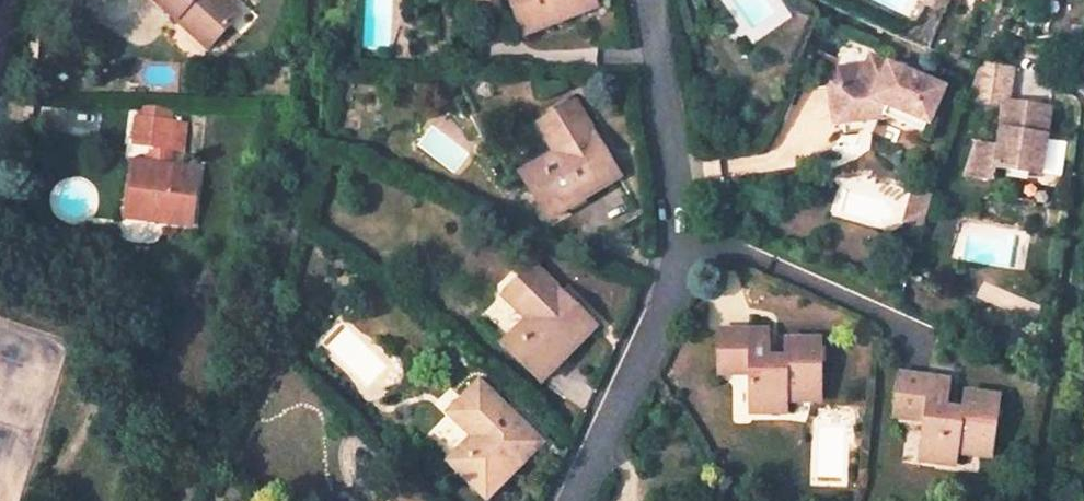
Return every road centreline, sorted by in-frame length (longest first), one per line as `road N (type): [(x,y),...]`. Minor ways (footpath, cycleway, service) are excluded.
road 1 (residential): [(687,246),(573,500)]
road 2 (unclassified): [(687,246),(935,338)]
road 3 (residential): [(640,0),(687,246)]

